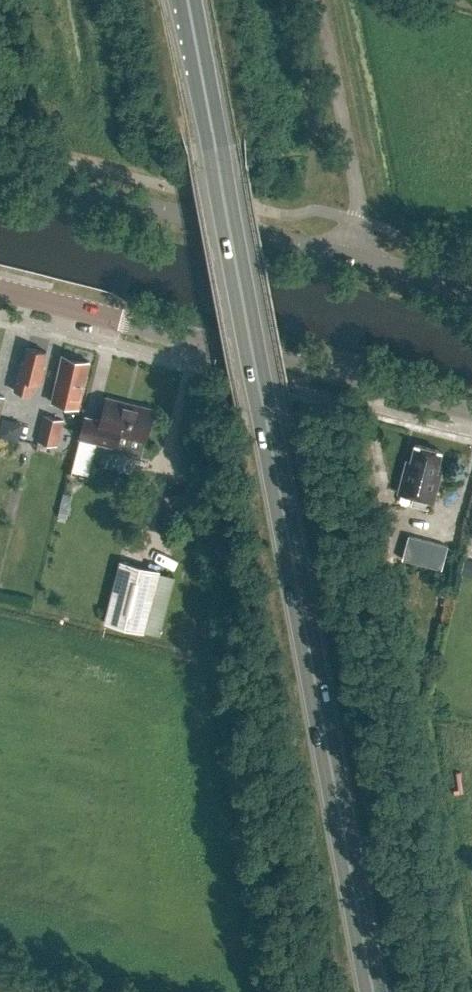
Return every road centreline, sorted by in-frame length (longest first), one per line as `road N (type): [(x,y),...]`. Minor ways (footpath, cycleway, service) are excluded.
road 1 (trunk): [(369,991),(189,0)]
road 2 (secondary): [(471,405),(0,288)]
road 3 (unclassified): [(346,257),(0,167)]
road 4 (unclassified): [(346,257),(357,218),(354,182),(317,0)]
road 5 (unclassified): [(471,288),(346,257)]

